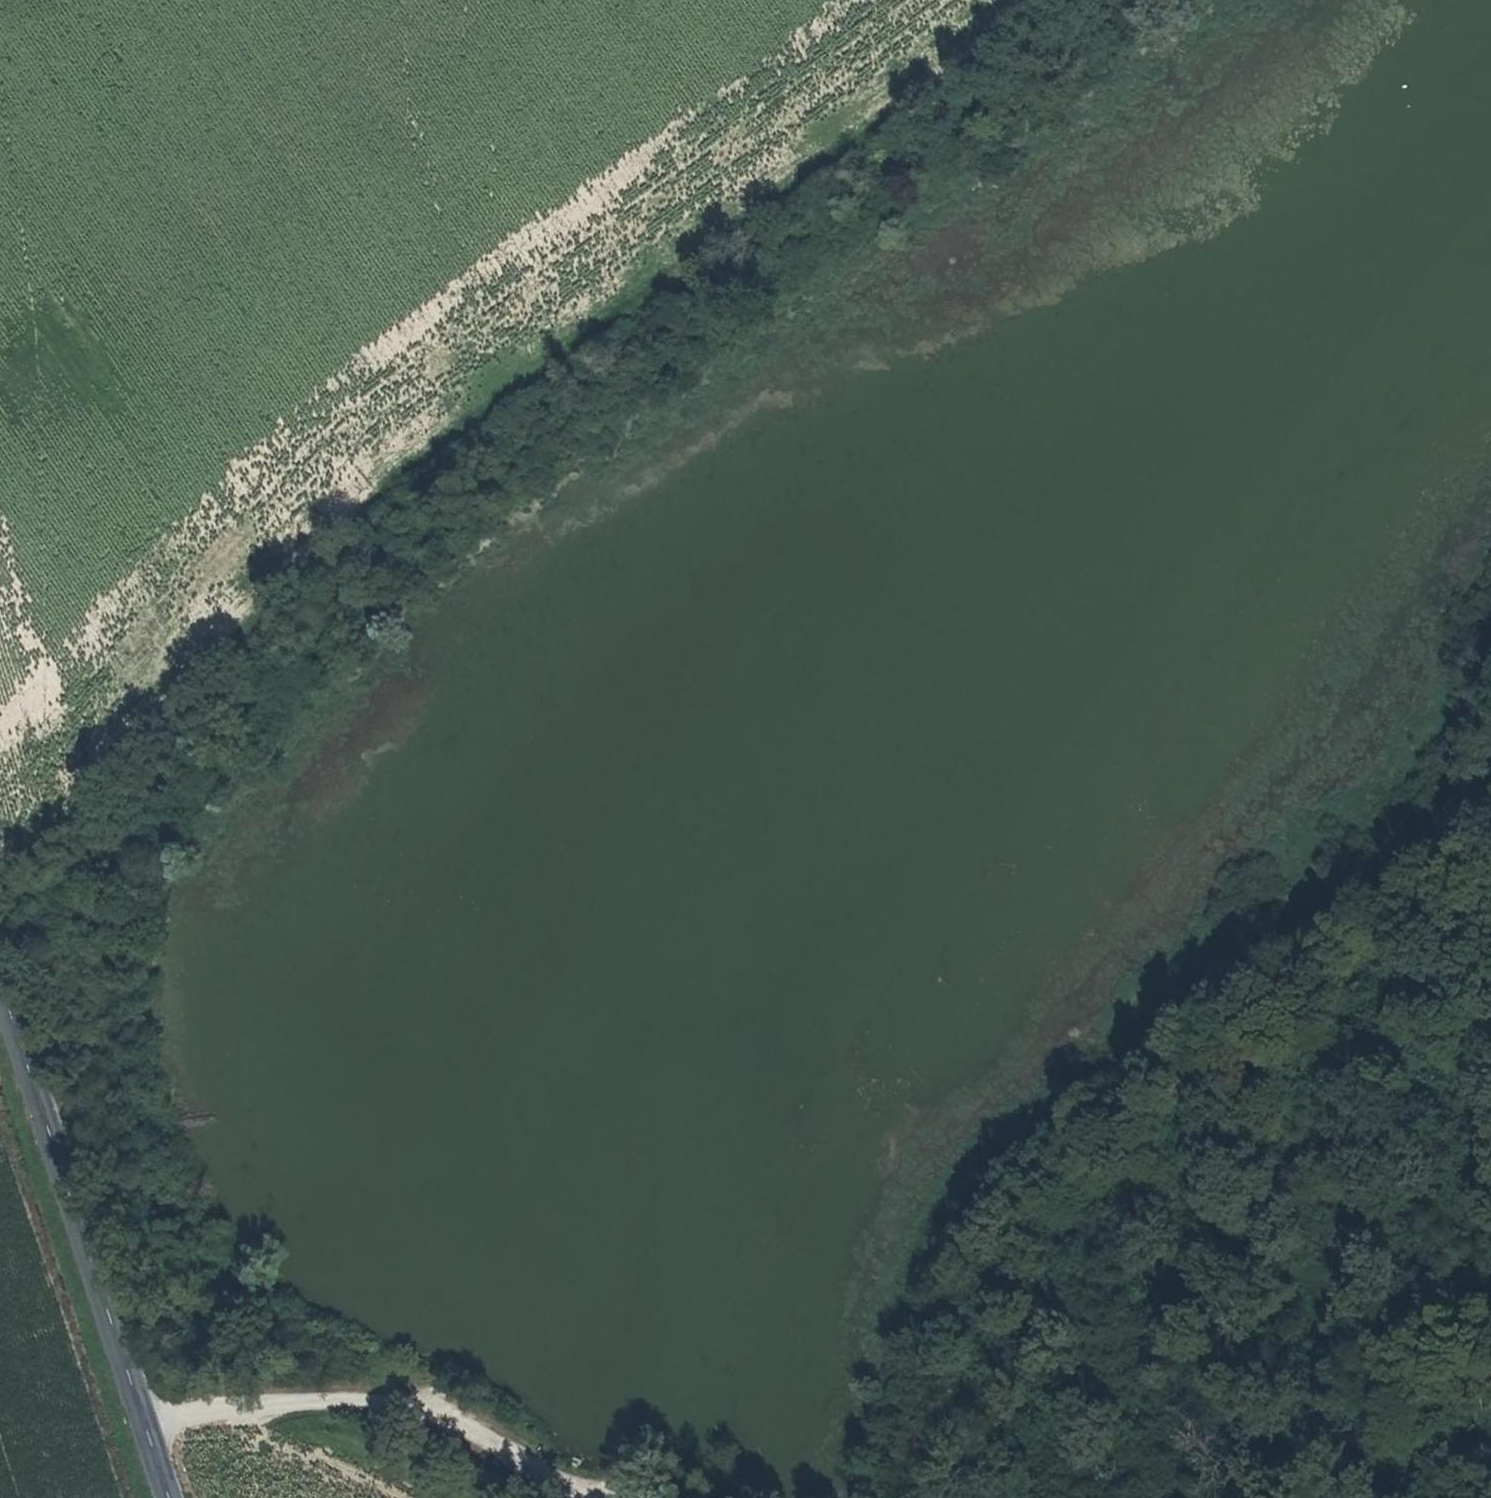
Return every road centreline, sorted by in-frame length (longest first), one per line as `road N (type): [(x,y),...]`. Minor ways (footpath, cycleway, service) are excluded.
road 1 (tertiary): [(173,1497),(0,988)]
road 2 (track): [(605,1497),(420,1408),(274,1402),(147,1422)]

